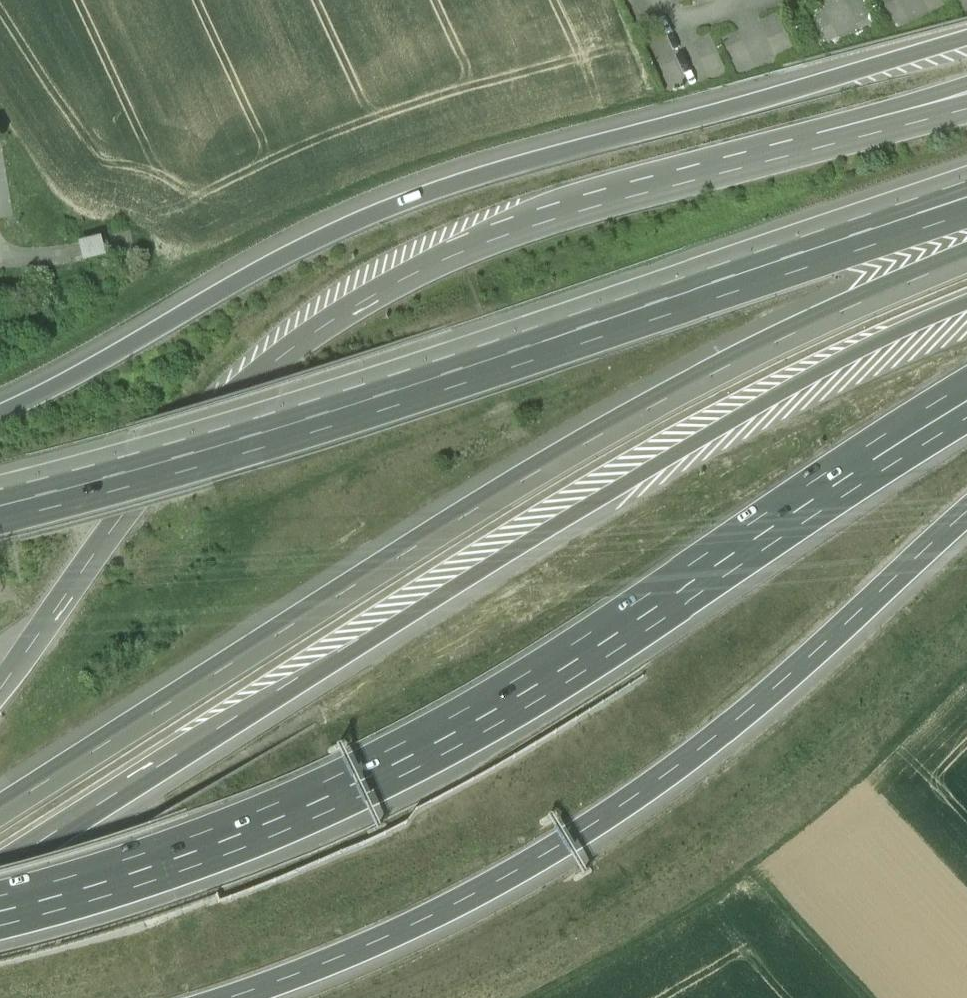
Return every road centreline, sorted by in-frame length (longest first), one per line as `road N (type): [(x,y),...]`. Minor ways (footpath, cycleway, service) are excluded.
road 1 (motorway): [(0,864),(587,506),(851,356),(966,303)]
road 2 (motorway): [(966,253),(820,316),(590,436),(436,527),(0,810)]
road 3 (motorway): [(966,41),(410,199),(269,264),(0,412)]
road 4 (motorway): [(765,161),(483,239),(382,286),(324,323),(191,438),(0,688)]
road 5 (motorway): [(887,231),(227,447),(0,508)]
road 6 (motorway): [(0,901),(158,854),(368,767),(578,645),(810,485)]
road 7 (motorway): [(223,997),(381,937),(584,828),(769,691),(966,510)]
road 8 (motorway): [(966,85),(765,161)]
road 9 (motorway): [(966,108),(765,161)]
road 10 (motorway): [(810,485),(966,385)]
road 11 (motorway): [(810,485),(966,408)]
road 12 (track): [(864,997),(751,873)]

